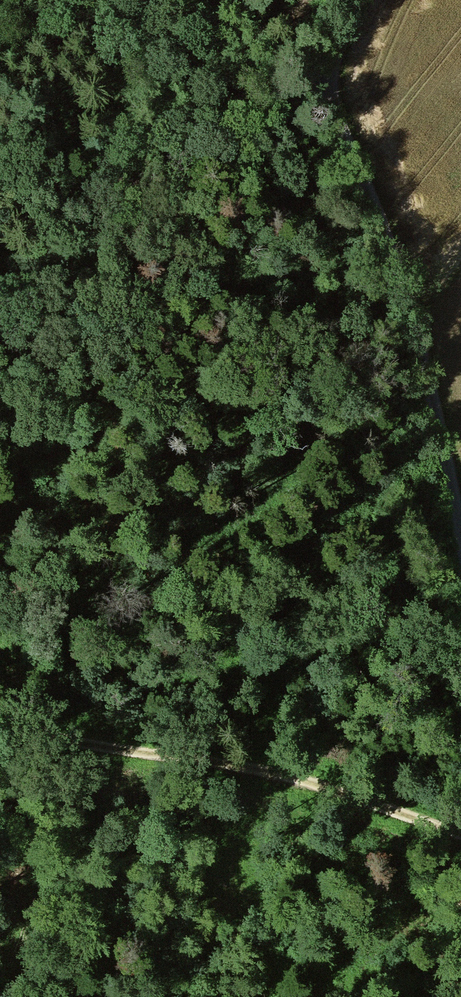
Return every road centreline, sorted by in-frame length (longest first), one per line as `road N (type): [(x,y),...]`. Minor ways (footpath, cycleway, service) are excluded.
road 1 (track): [(460,544),(405,265),(364,161),(323,91)]
road 2 (track): [(460,830),(257,769),(0,719)]
road 3 (track): [(323,91),(239,0)]

